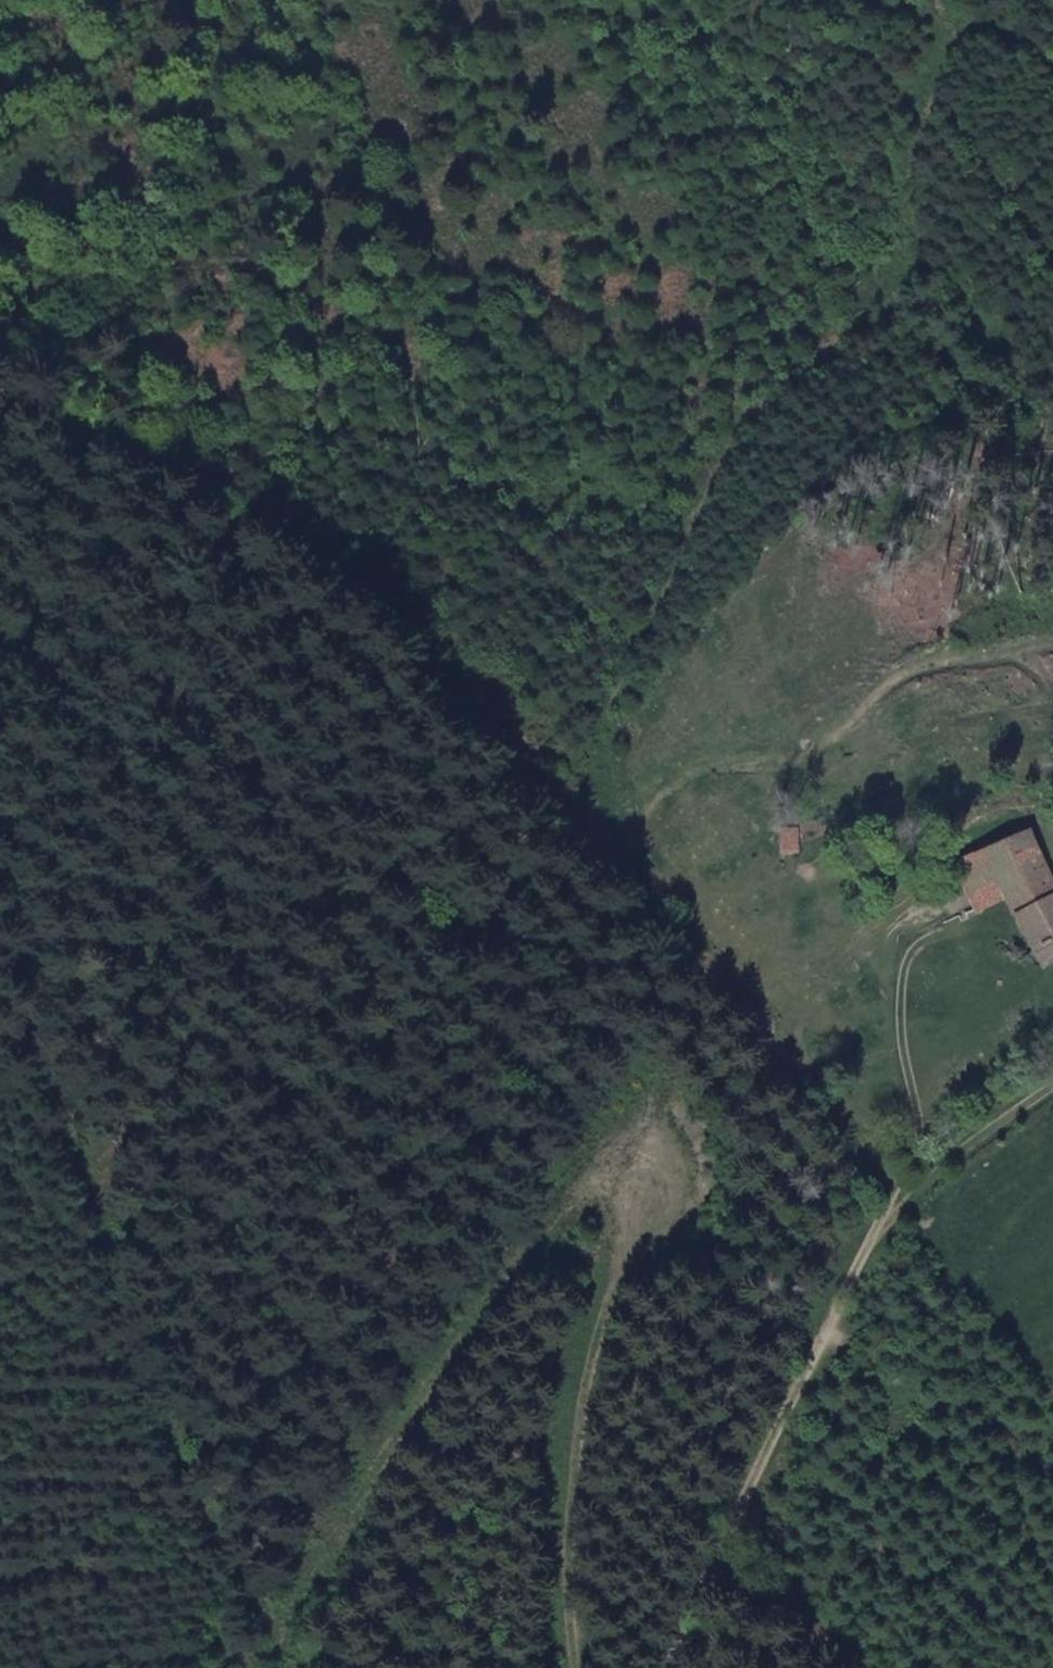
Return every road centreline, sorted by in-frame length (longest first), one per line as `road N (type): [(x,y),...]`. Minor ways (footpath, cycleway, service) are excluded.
road 1 (track): [(654,1667),(827,1308),(912,1187),(1052,1074)]

